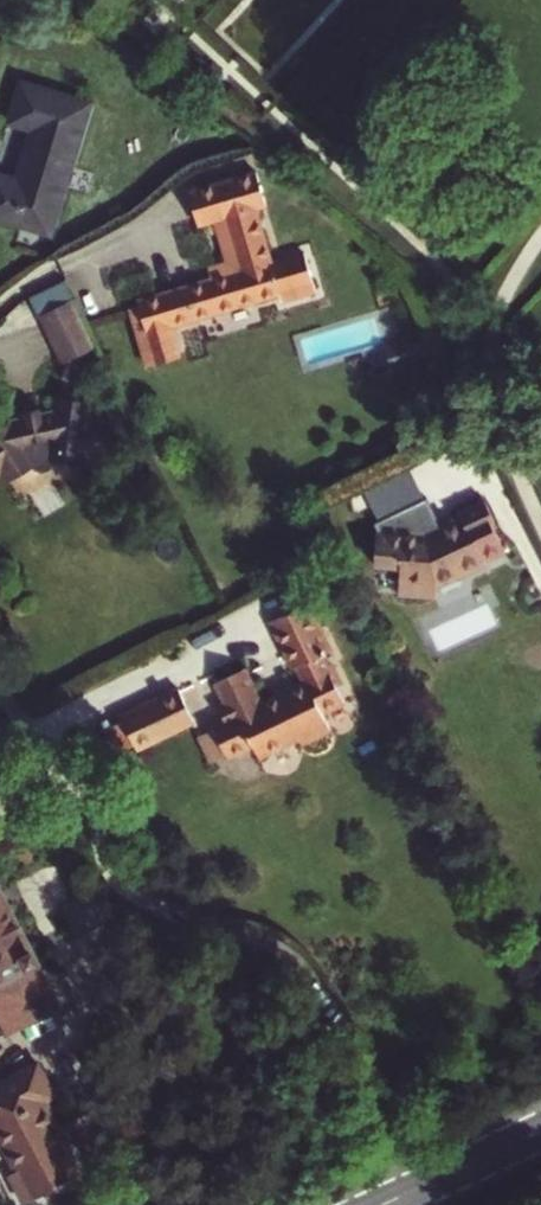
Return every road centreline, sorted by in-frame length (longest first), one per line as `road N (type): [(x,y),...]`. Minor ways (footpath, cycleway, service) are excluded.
road 1 (tertiary): [(377,1204),(540,1130)]

